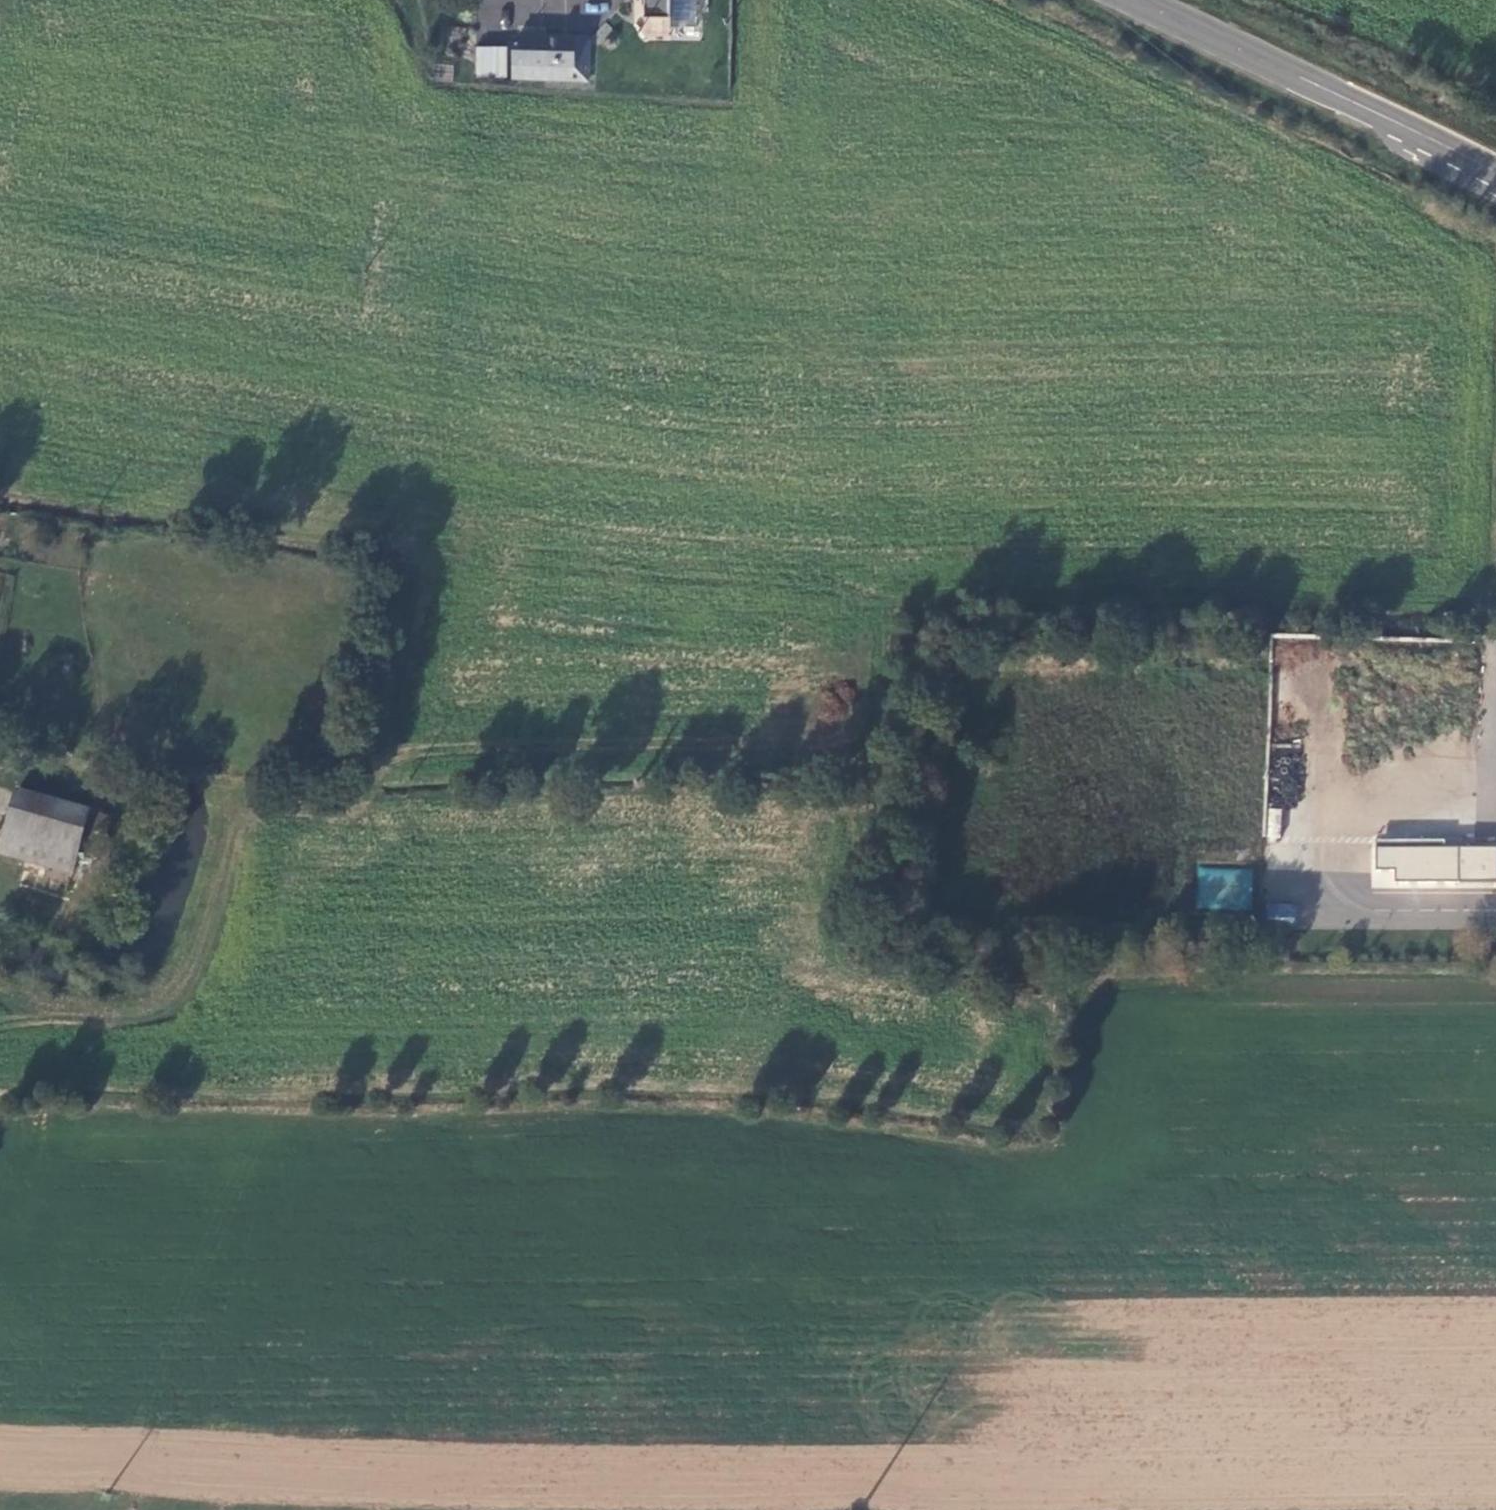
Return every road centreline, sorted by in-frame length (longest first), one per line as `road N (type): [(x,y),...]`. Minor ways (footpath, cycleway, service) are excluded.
road 1 (secondary): [(1133,0),(1495,178)]

